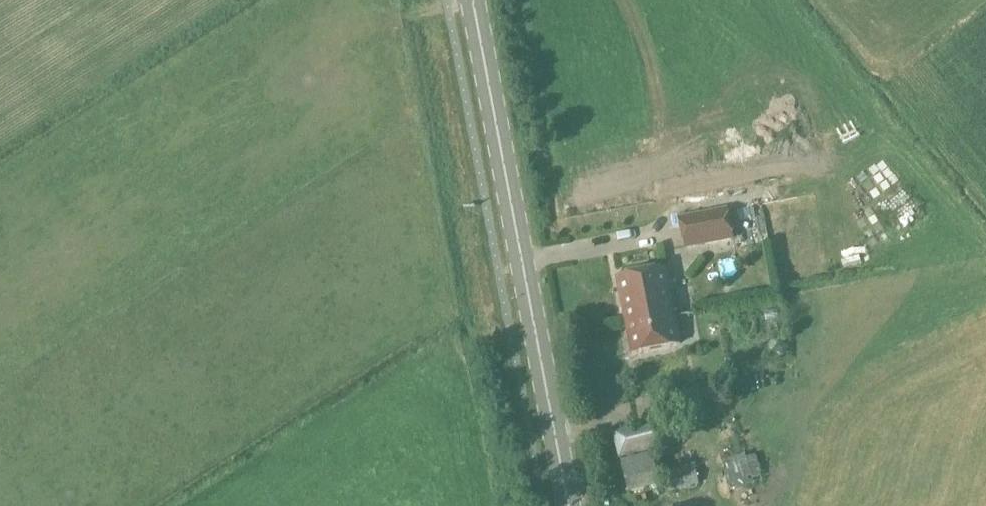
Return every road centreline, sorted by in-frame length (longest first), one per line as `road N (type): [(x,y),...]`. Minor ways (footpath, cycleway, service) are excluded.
road 1 (secondary): [(569,505),(473,0)]

